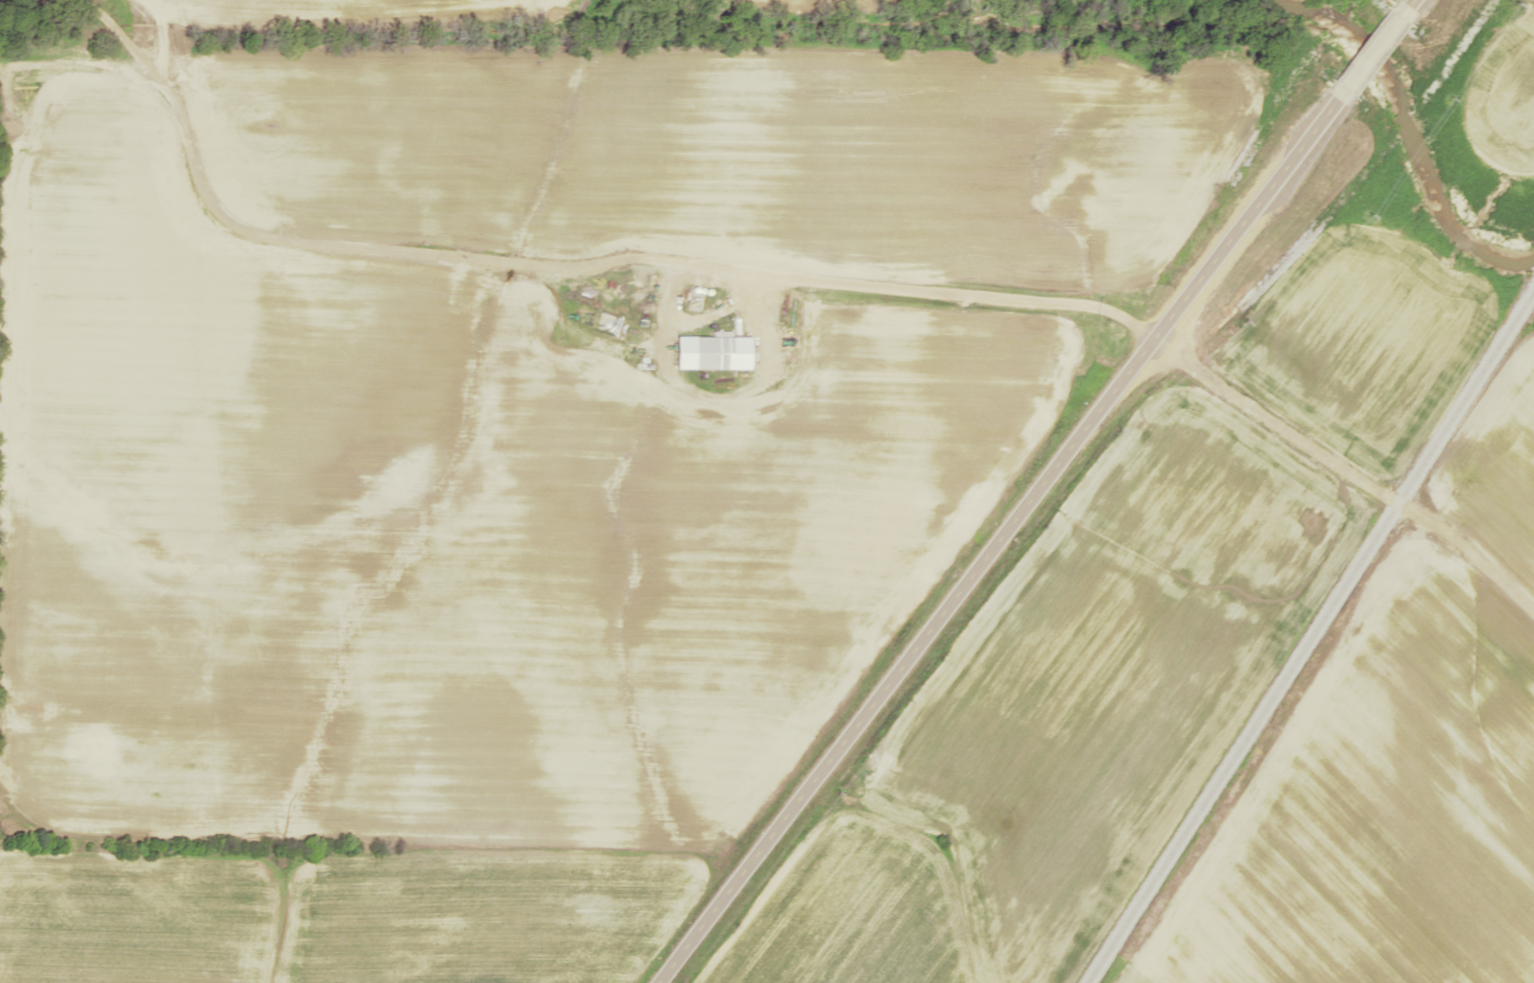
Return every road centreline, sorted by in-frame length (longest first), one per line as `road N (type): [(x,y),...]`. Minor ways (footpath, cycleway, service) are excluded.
road 1 (primary): [(657,982),(1335,100)]
road 2 (residential): [(1152,338),(1119,316),(1076,304),(252,231)]
road 3 (track): [(1533,612),(1473,555),(1152,338)]

